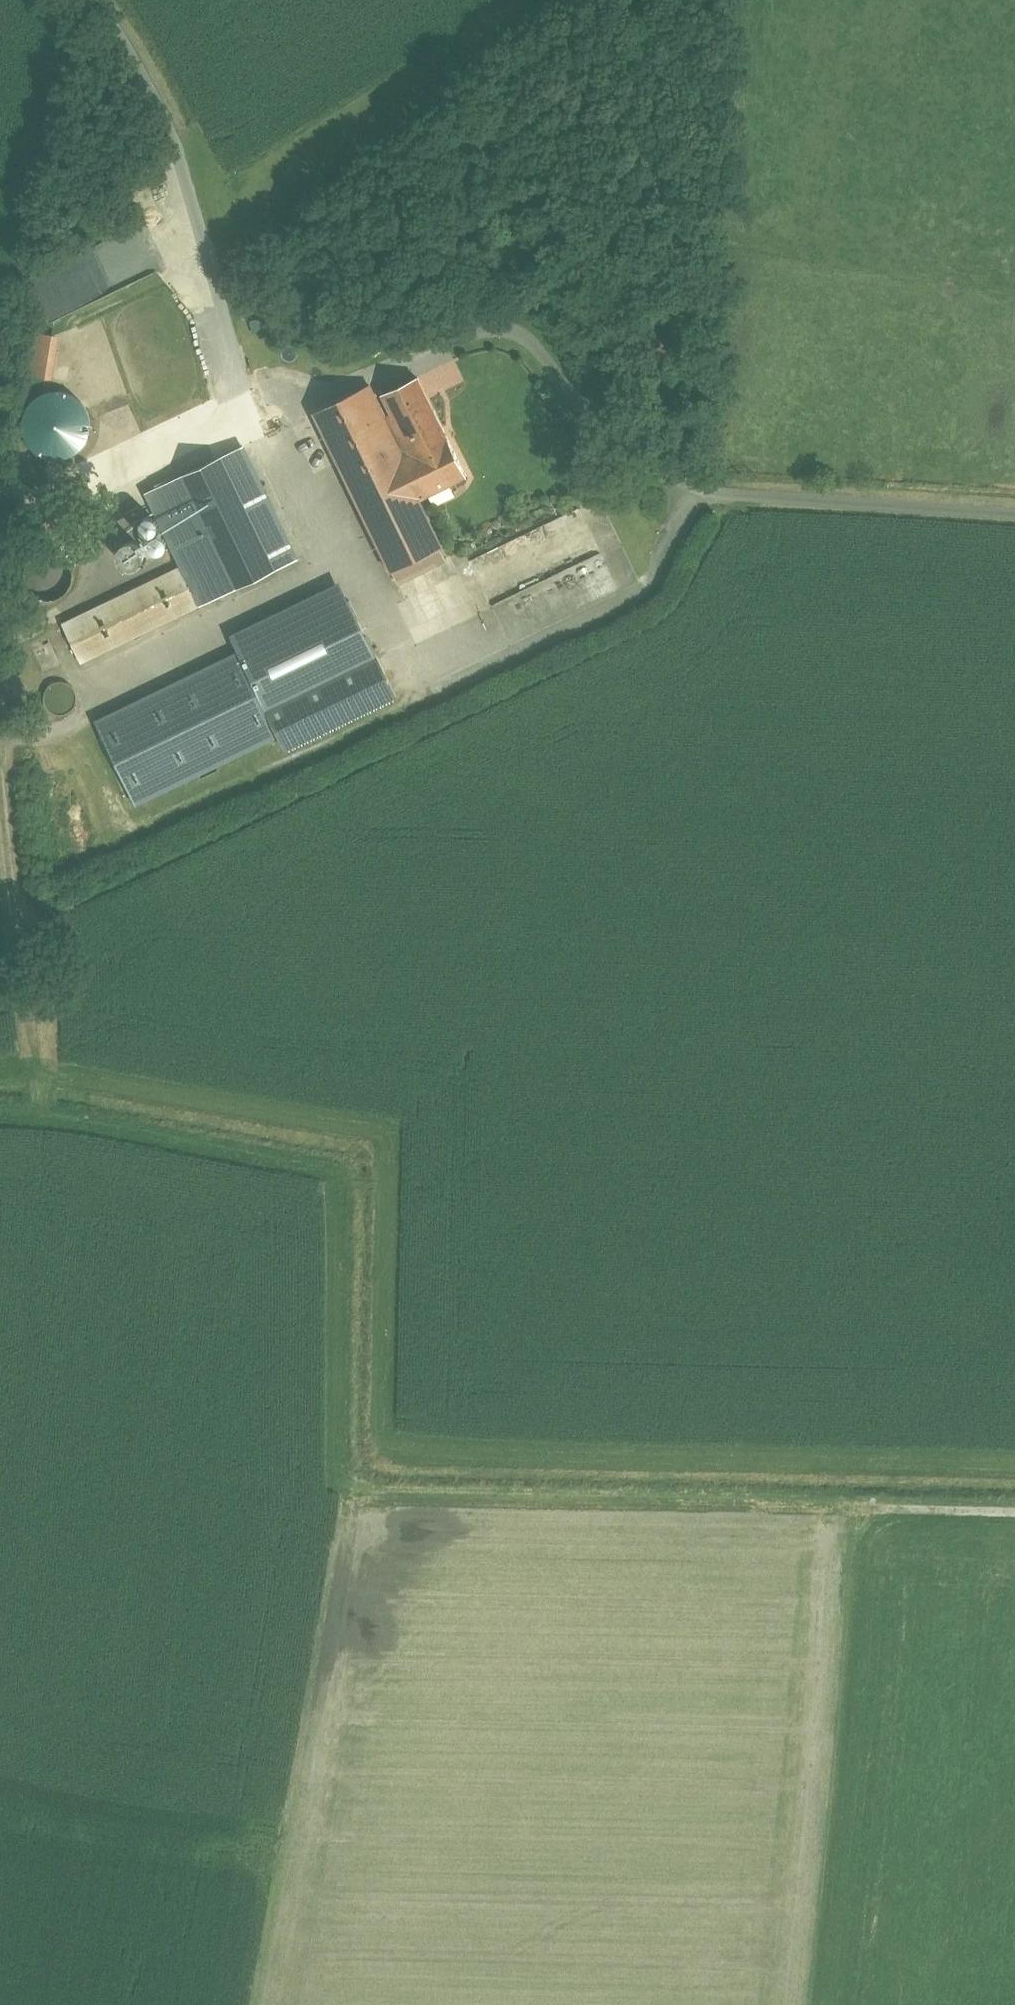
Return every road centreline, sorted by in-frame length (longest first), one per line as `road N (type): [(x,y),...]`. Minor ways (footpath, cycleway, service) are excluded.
road 1 (unclassified): [(1014,512),(691,489),(653,474),(604,433),(512,338),(414,349),(240,428),(196,312),(182,166),(139,57),(99,0)]
road 2 (track): [(0,754),(40,1117)]
road 3 (track): [(1014,1511),(854,1507)]
road 4 (track): [(83,672),(86,715),(63,731),(16,736),(0,751)]

